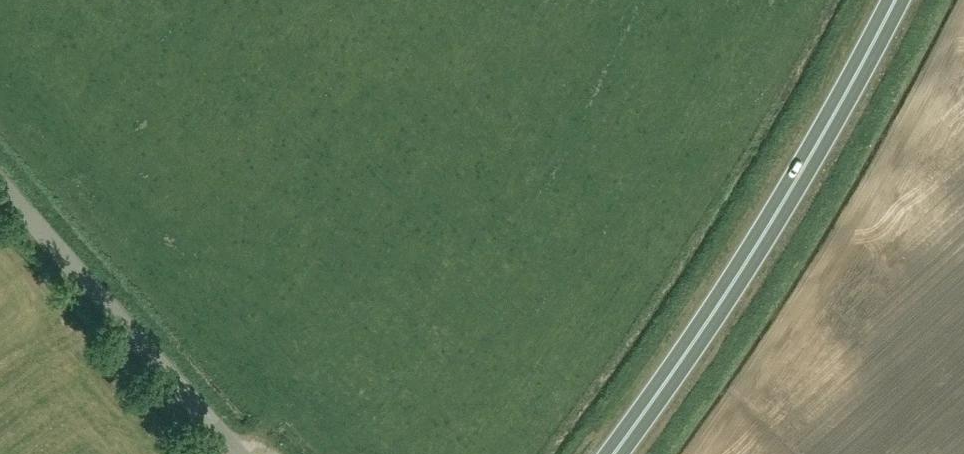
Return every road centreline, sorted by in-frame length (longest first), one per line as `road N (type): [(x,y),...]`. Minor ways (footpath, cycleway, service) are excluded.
road 1 (trunk): [(613,453),(819,148),(892,0)]
road 2 (unclassified): [(242,453),(0,180)]

